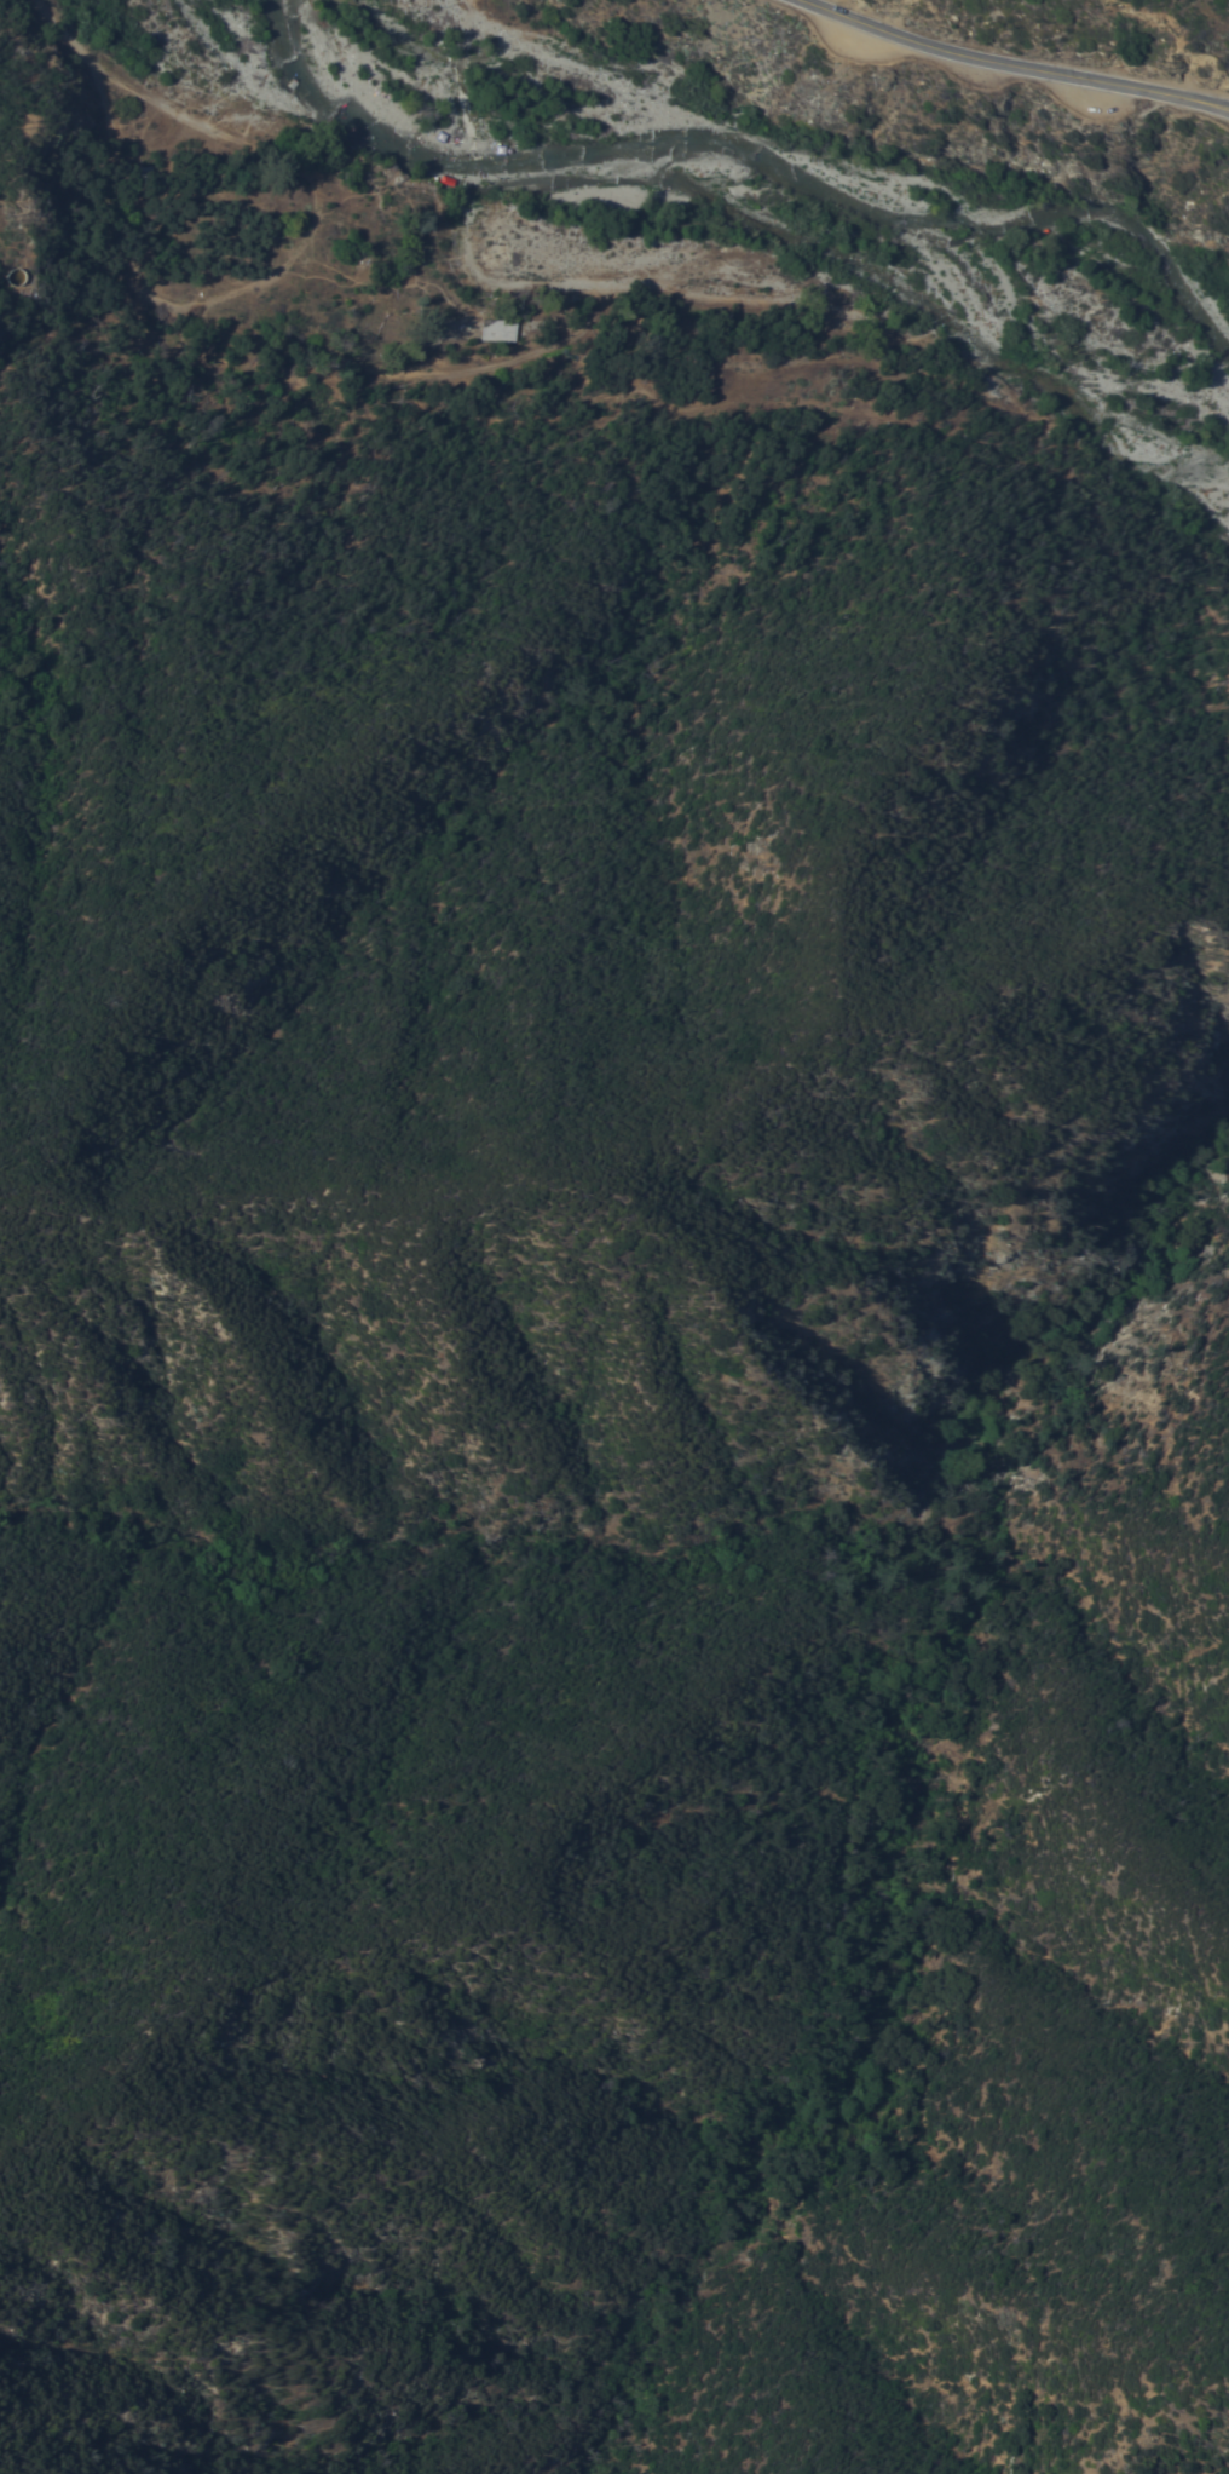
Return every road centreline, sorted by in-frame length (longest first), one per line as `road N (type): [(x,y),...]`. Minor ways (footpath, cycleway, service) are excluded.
road 1 (track): [(40,0),(96,77),(119,150),(129,258),(145,304),(177,311),(247,270),(398,289)]
road 2 (tertiary): [(798,0),(988,63),(1228,110)]

